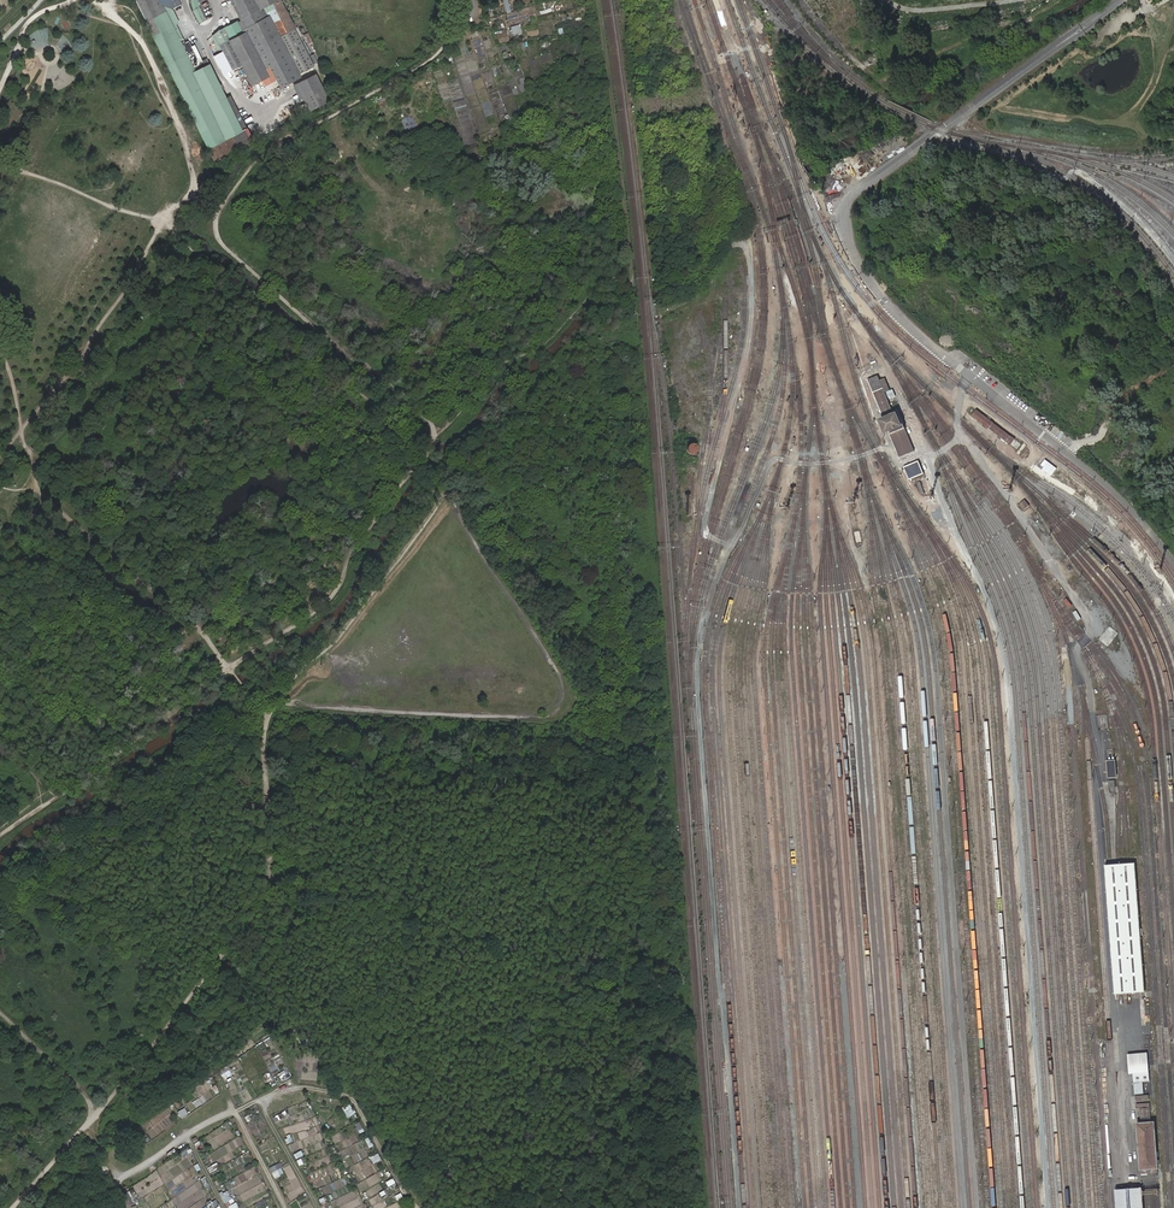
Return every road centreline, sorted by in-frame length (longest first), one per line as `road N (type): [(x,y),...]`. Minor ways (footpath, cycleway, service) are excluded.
road 1 (track): [(13,1207),(251,923),(273,840),(266,774),(274,705)]
road 2 (track): [(113,1186),(186,1135),(301,1088),(354,1102),(413,1207)]
road 3 (track): [(0,1012),(86,1093),(87,1127),(108,1160),(113,1186)]
road 4 (track): [(259,1101),(319,1207)]

